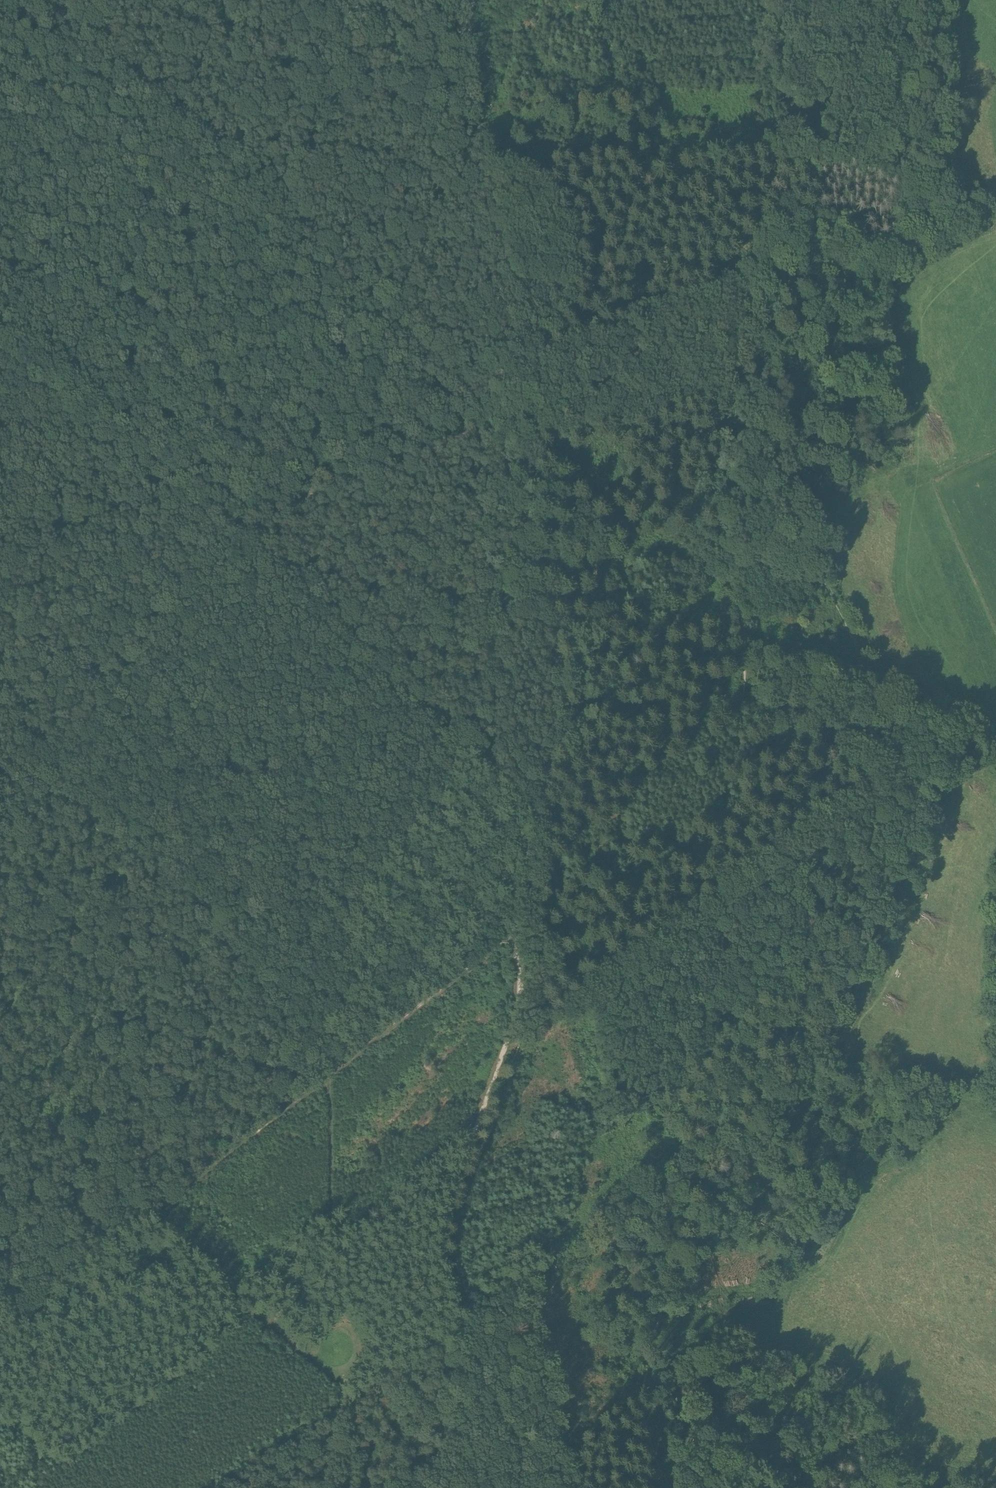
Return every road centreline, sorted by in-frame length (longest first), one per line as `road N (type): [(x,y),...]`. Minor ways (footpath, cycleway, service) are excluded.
road 1 (track): [(331,1072),(284,1027),(225,927),(52,782),(230,529),(0,307)]
road 2 (track): [(744,659),(728,809),(714,1151),(673,1260),(642,1401),(659,1468),(672,1487)]
road 3 (track): [(492,422),(487,339),(508,248),(475,92),(472,0)]
road 4 (track): [(459,1309),(442,1232),(515,1013),(513,935)]
road 5 (track): [(513,935),(564,721),(553,622)]
road 6 (track): [(945,1087),(903,1143),(852,1180),(822,1251)]
road 7 (track): [(553,622),(492,422)]
road 8 (track): [(553,622),(615,622),(694,656),(744,659)]
road 9 (track): [(710,466),(744,659)]
road 10 (track): [(478,1487),(446,1395),(459,1309)]
road 11 (track): [(703,445),(659,323),(658,272)]

